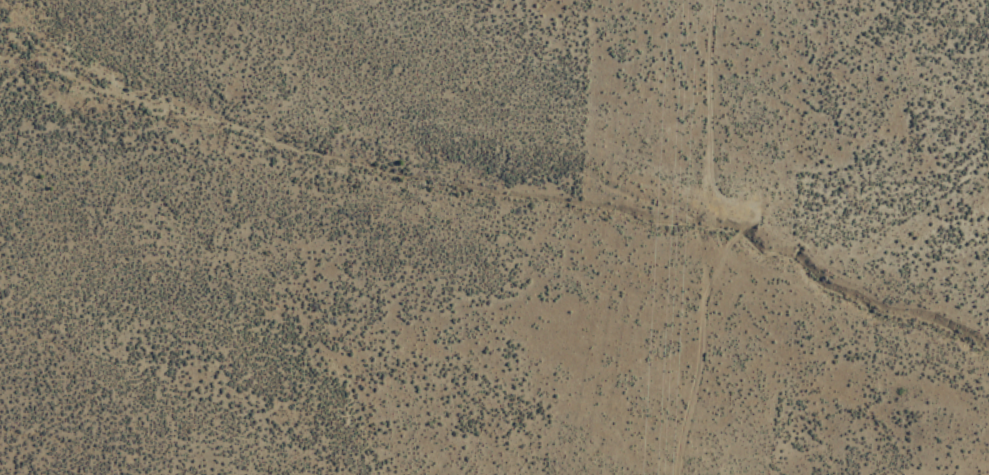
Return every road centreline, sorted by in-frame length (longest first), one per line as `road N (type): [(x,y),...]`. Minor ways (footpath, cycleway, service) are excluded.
road 1 (track): [(705,0),(706,297),(680,474)]

